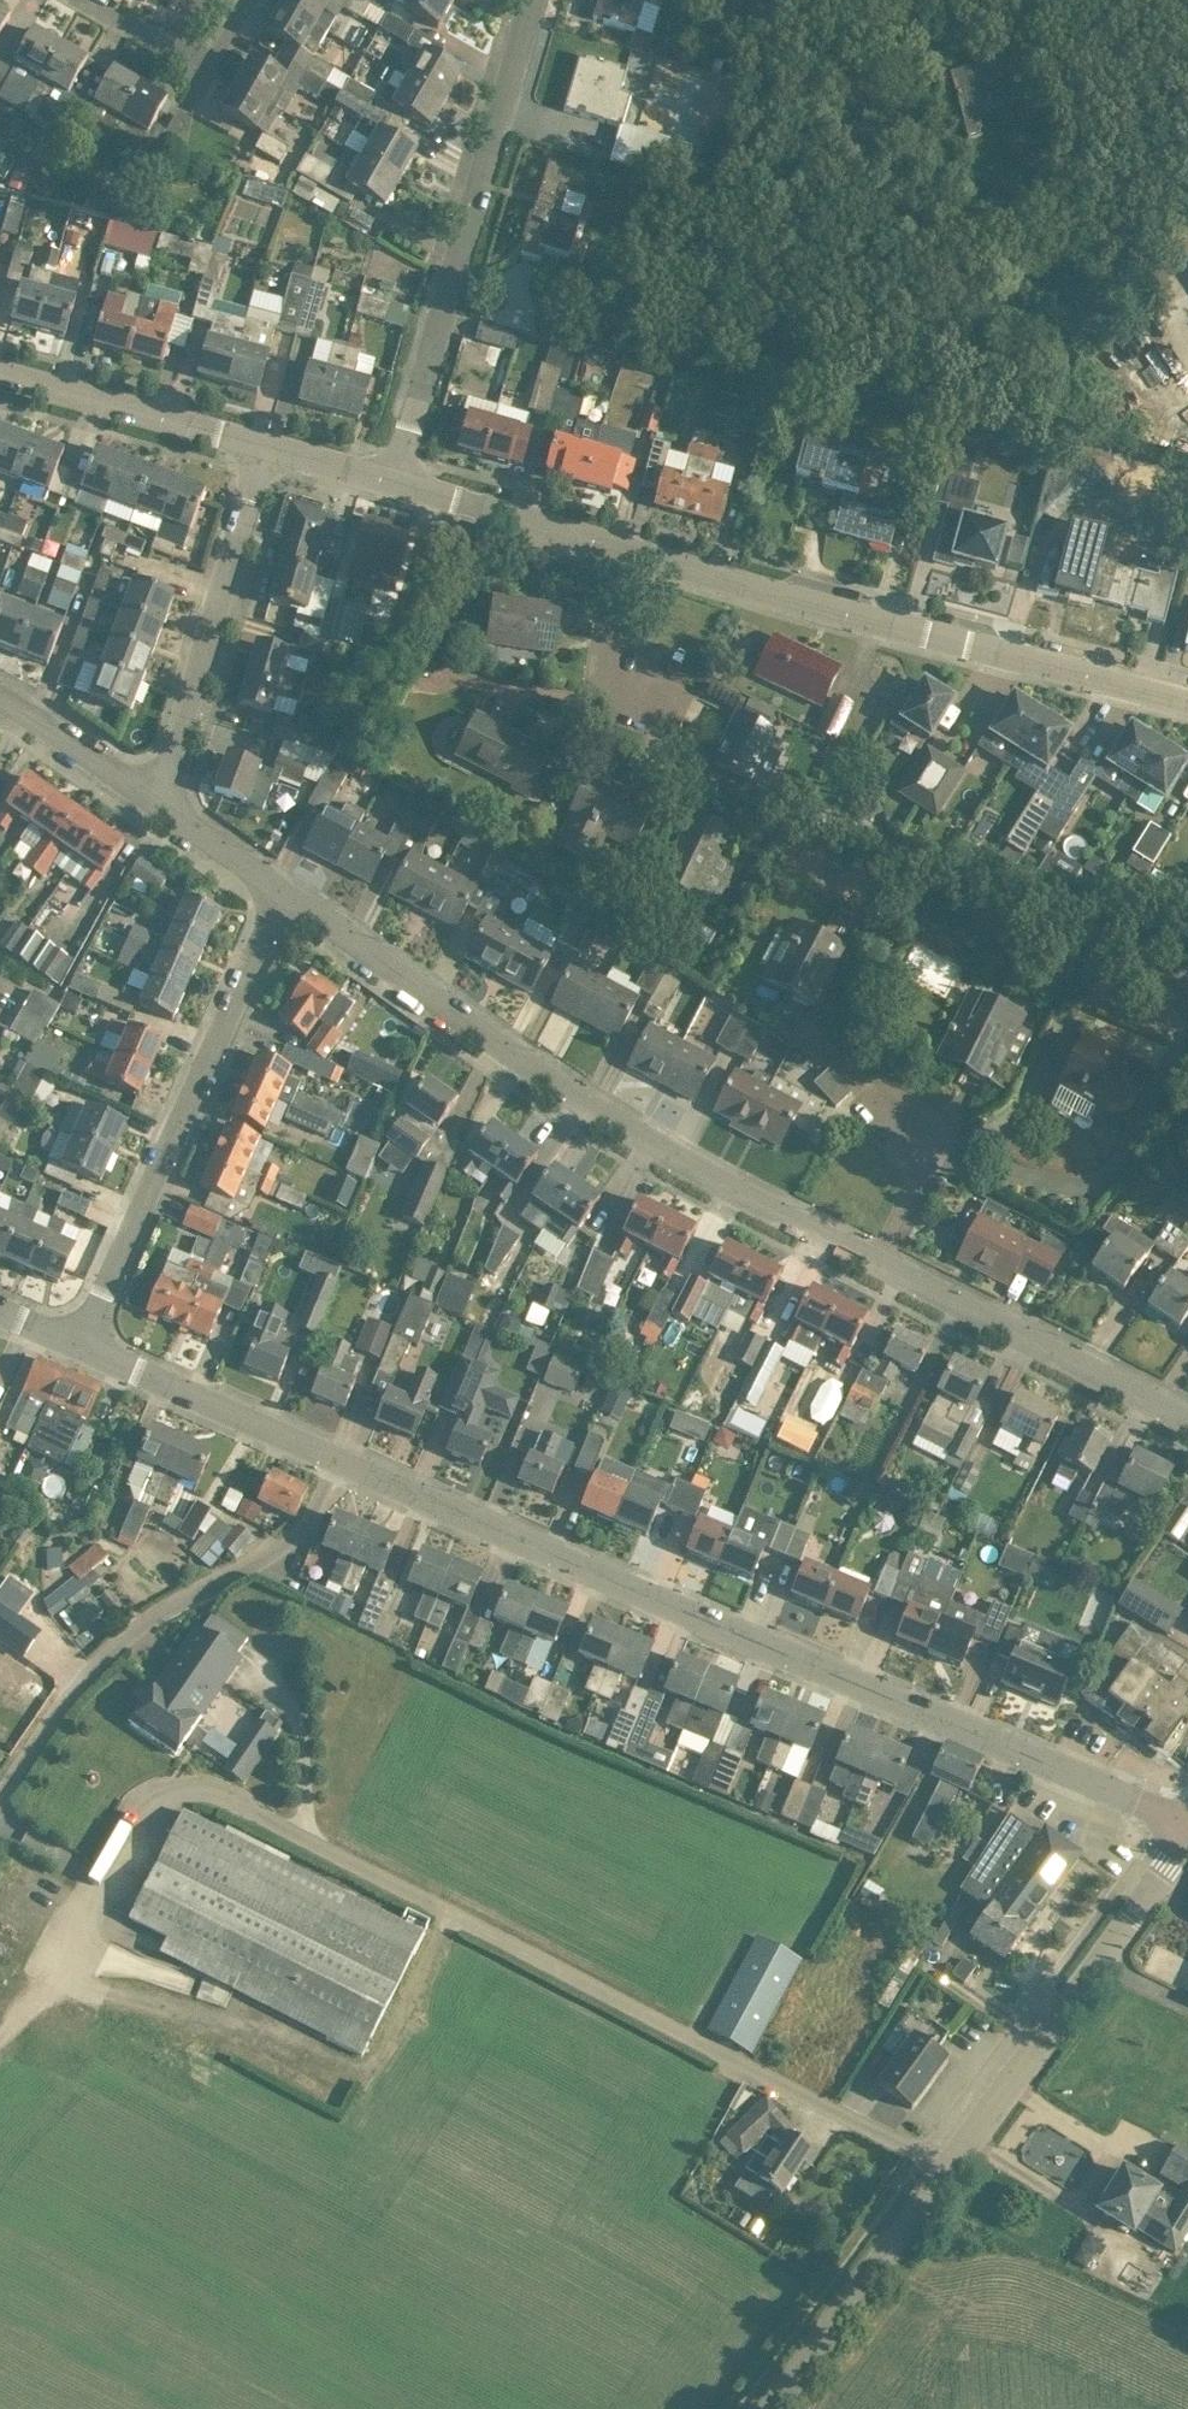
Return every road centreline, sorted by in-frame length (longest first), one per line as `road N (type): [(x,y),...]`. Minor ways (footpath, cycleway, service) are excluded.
road 1 (residential): [(951,2165),(206,1784),(171,1789),(144,1811),(102,1891)]
road 2 (residential): [(1187,1818),(341,1459)]
road 3 (residential): [(883,1259),(703,1173),(286,898)]
road 4 (unclassified): [(1187,699),(613,547)]
road 5 (residential): [(394,480),(532,0)]
road 6 (residential): [(81,1345),(286,898)]
road 7 (residential): [(341,1459),(296,1542),(142,1627),(81,1685),(0,1789)]
road 8 (unclassified): [(951,2165),(1187,1834)]
road 9 (residential): [(156,801),(261,445)]
road 10 (residential): [(1187,1421),(883,1259)]
road 11 (unclassified): [(772,2408),(951,2165)]
road 12 (residential): [(341,1459),(81,1345)]
road 13 (unclassified): [(261,445),(0,371)]
road 14 (unclassified): [(613,547),(394,480)]
road 15 (residential): [(682,723),(628,697),(611,675),(604,643),(613,547)]
road 16 (residential): [(883,1259),(923,1176),(926,1144),(872,1096)]
road 17 (residential): [(156,801),(0,703)]
road 18 (residential): [(286,898),(156,801)]
road 19 (residential): [(199,0),(164,42),(83,0)]
road 20 (unclassified): [(394,480),(261,445)]

